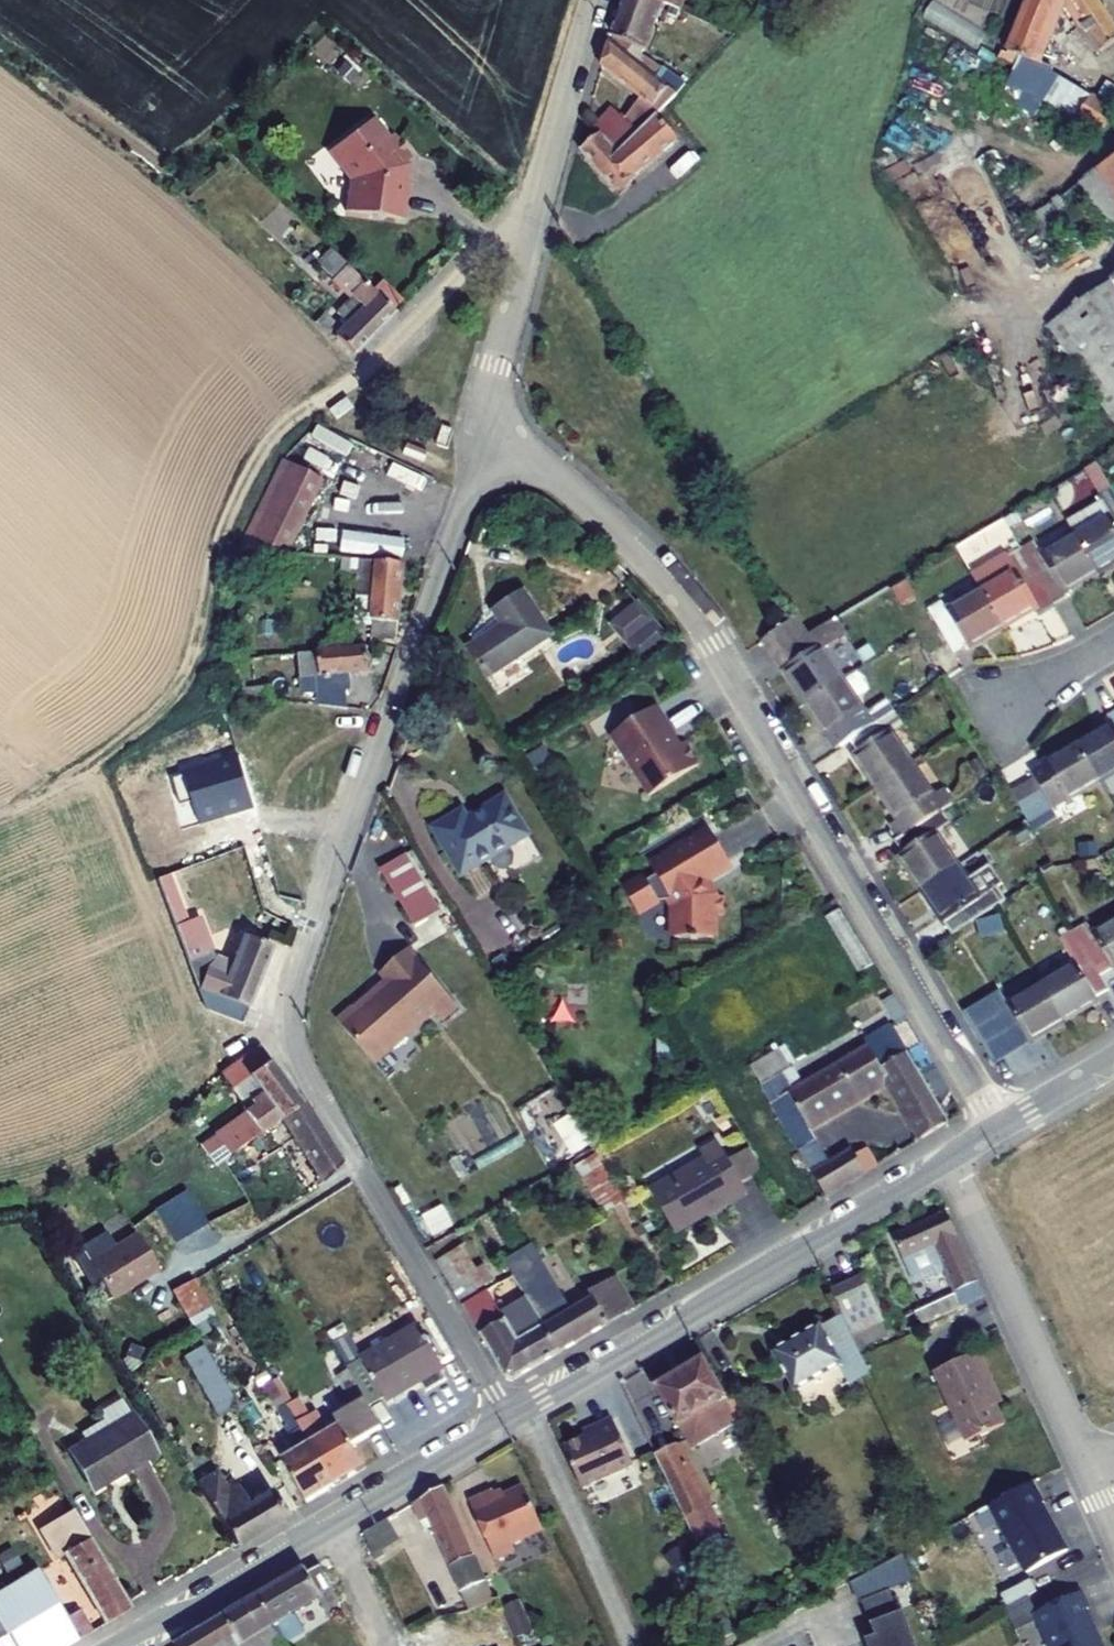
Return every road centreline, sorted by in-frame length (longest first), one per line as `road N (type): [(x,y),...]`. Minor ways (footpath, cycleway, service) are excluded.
road 1 (residential): [(487,430),(305,959),(295,1029),(307,1070),(509,1416)]
road 2 (residential): [(487,430),(610,525),(696,621),(1000,1127)]
road 3 (track): [(318,402),(289,418),(253,464),(221,542),(201,662),(175,708),(117,750),(0,809)]
road 4 (tertiary): [(509,1416),(952,1155)]
road 5 (tertiary): [(125,1645),(509,1416)]
road 6 (residential): [(596,0),(495,364),(487,430)]
road 7 (residential): [(952,1155),(1113,1534)]
road 8 (residential): [(990,716),(1113,642)]
road 9 (tertiary): [(1000,1127),(1113,1060)]

